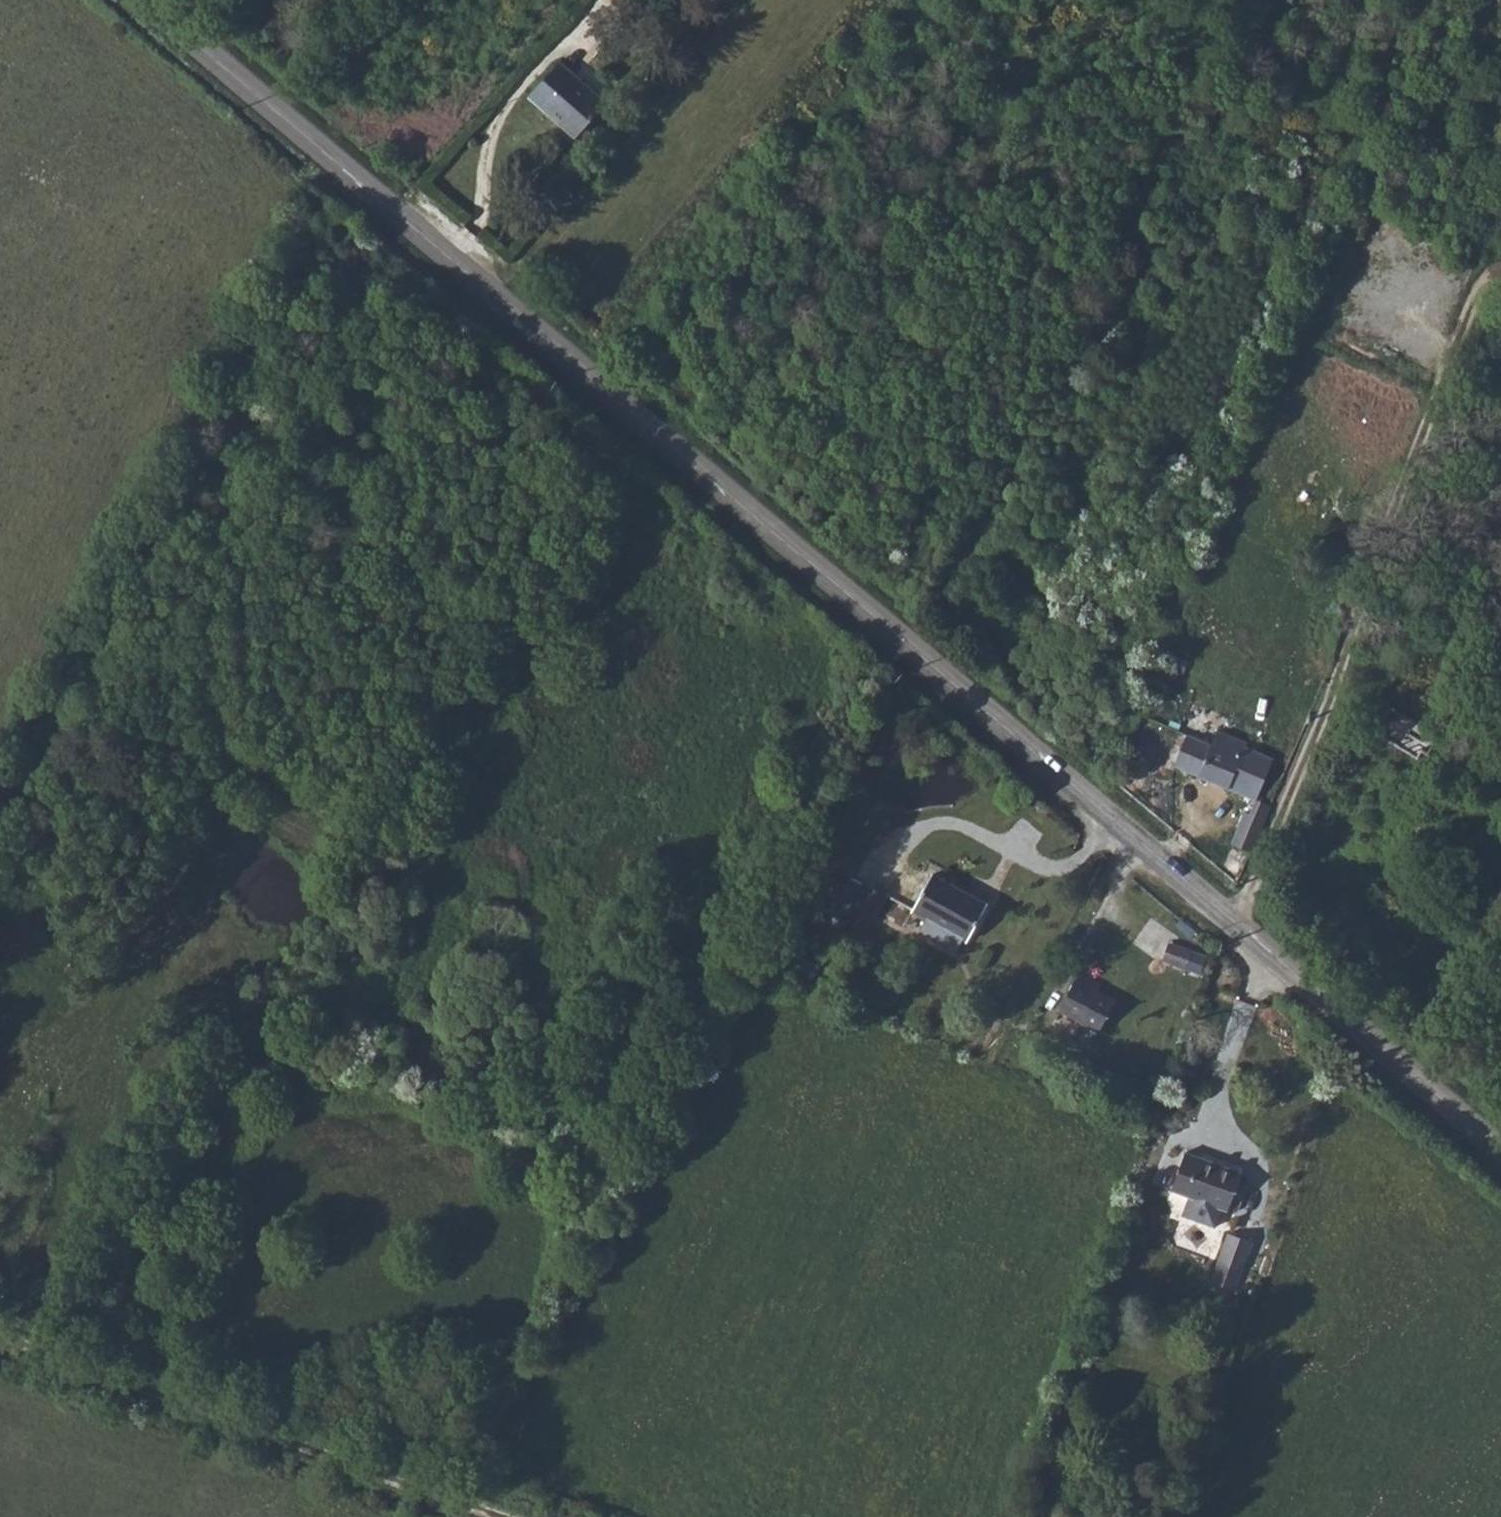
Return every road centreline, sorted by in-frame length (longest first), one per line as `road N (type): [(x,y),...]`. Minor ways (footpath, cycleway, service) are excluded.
road 1 (tertiary): [(145,0),(1500,1154)]
road 2 (track): [(0,1338),(499,1516)]

